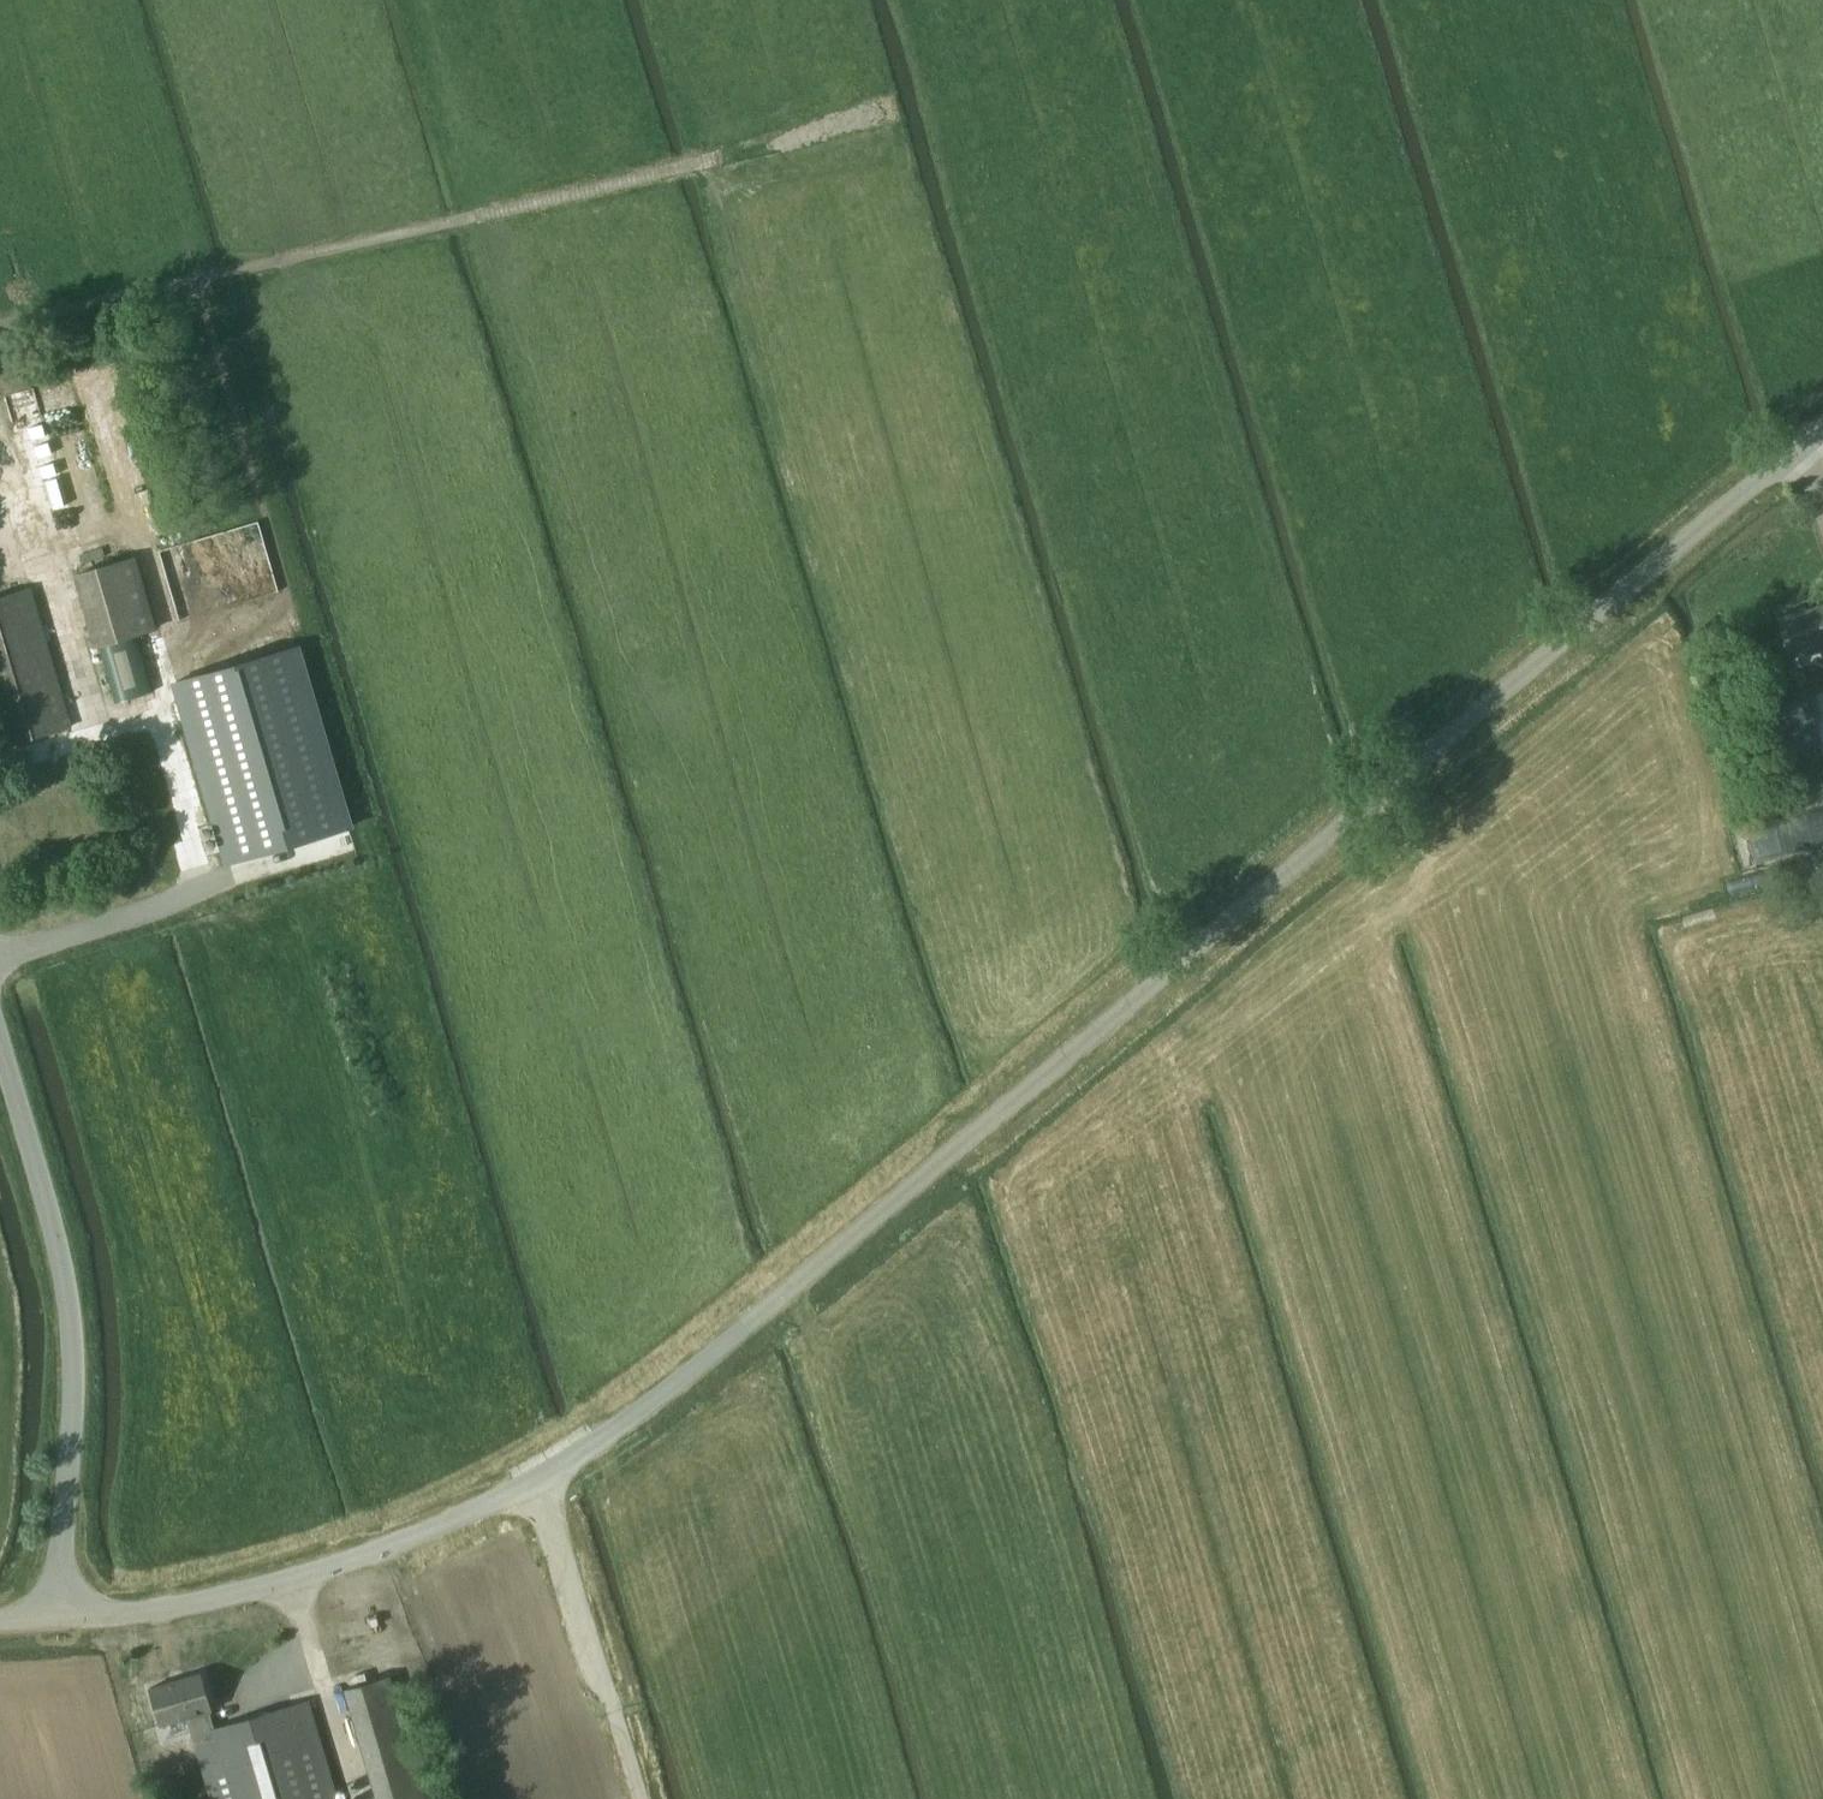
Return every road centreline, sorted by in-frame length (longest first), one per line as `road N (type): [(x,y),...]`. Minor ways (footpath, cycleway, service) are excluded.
road 1 (unclassified): [(62,1618),(152,1612),(281,1584),(403,1544),(539,1482),(644,1408),(1822,428)]
road 2 (unclassified): [(62,1618),(73,1342),(60,1257),(0,1052)]

